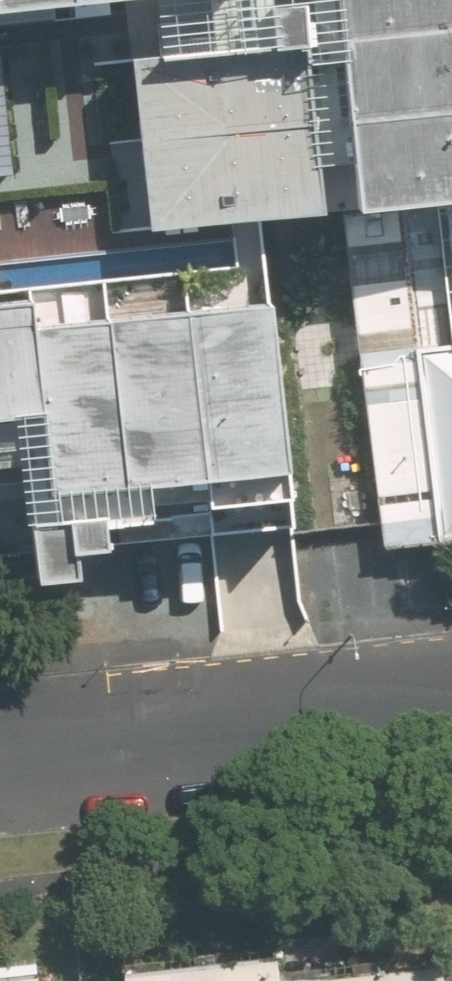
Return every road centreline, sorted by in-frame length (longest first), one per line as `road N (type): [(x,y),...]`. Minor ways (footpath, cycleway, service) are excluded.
road 1 (residential): [(0,745),(451,710)]

